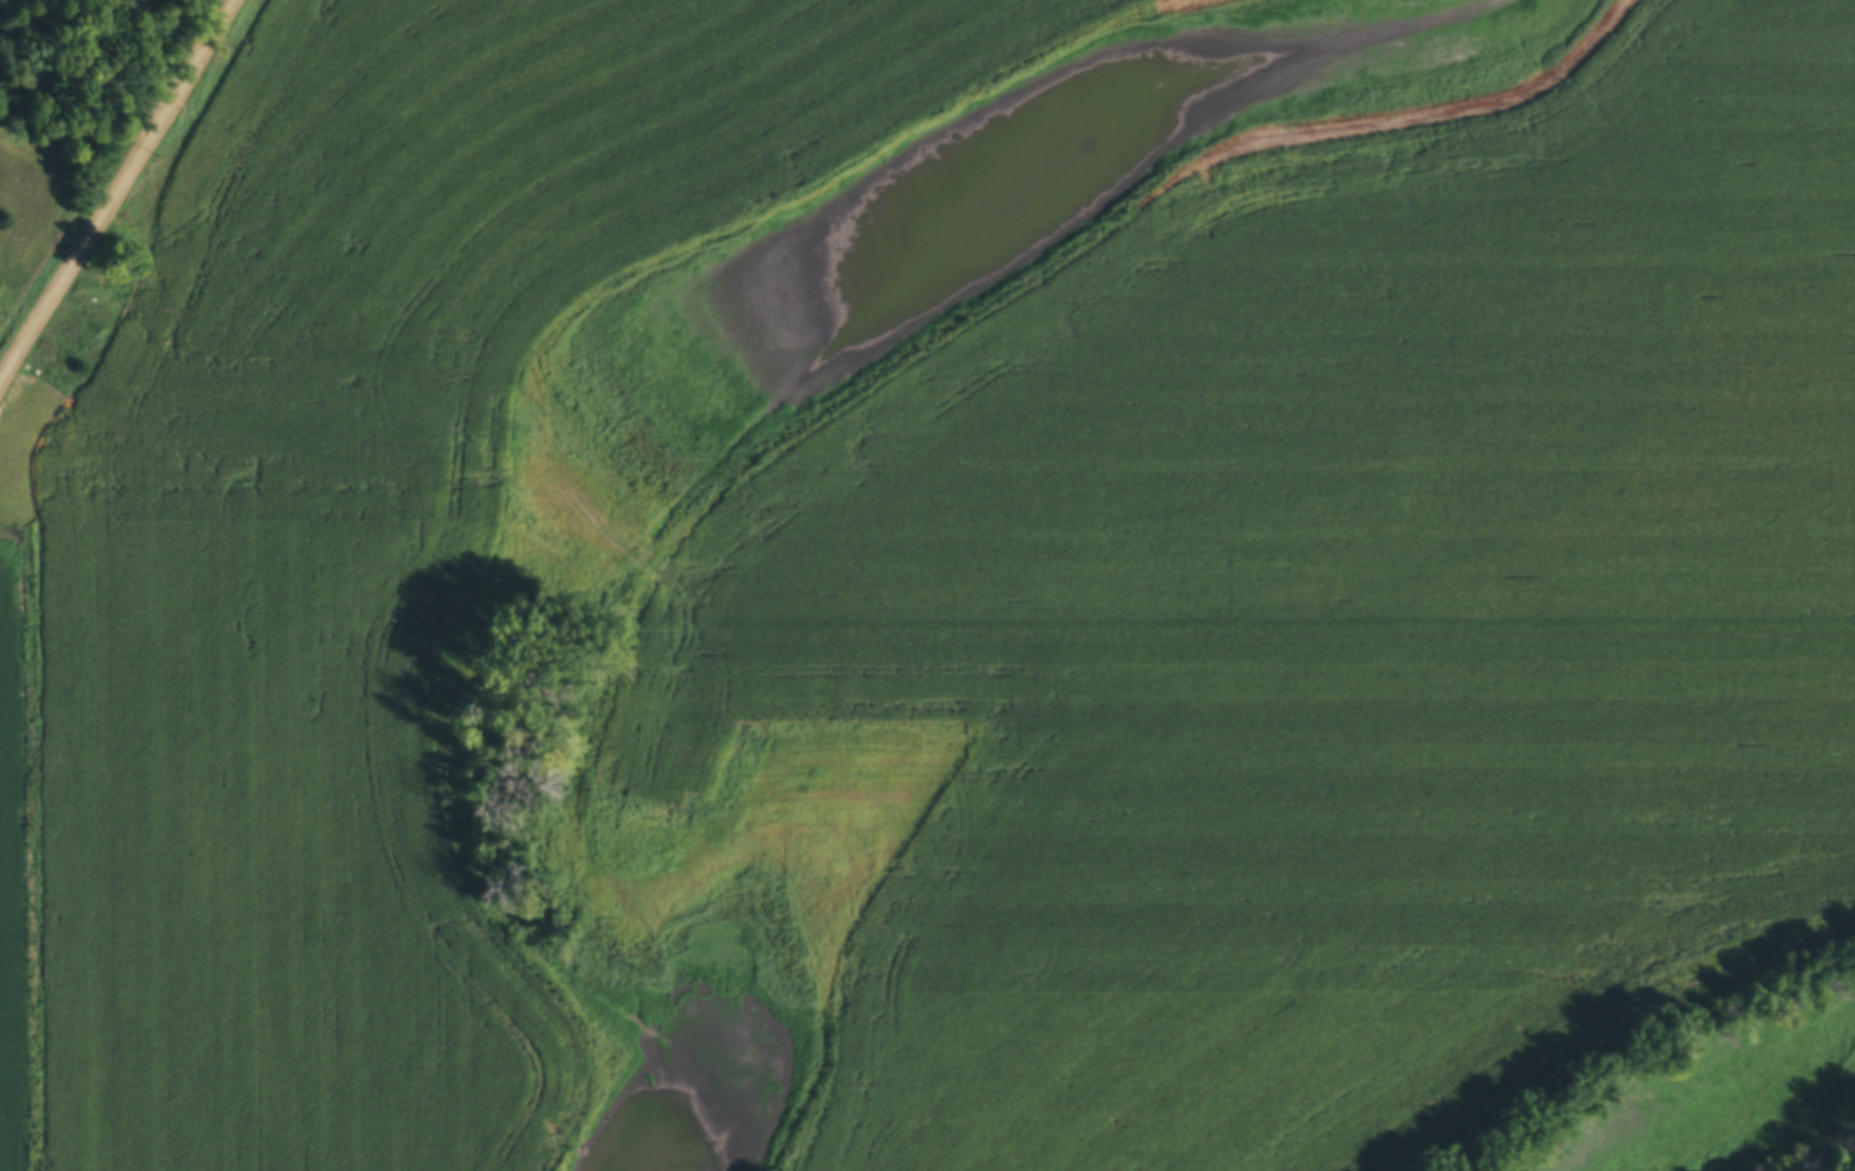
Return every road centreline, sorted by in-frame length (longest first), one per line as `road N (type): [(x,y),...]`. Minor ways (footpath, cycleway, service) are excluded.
road 1 (tertiary): [(0,388),(231,0)]

